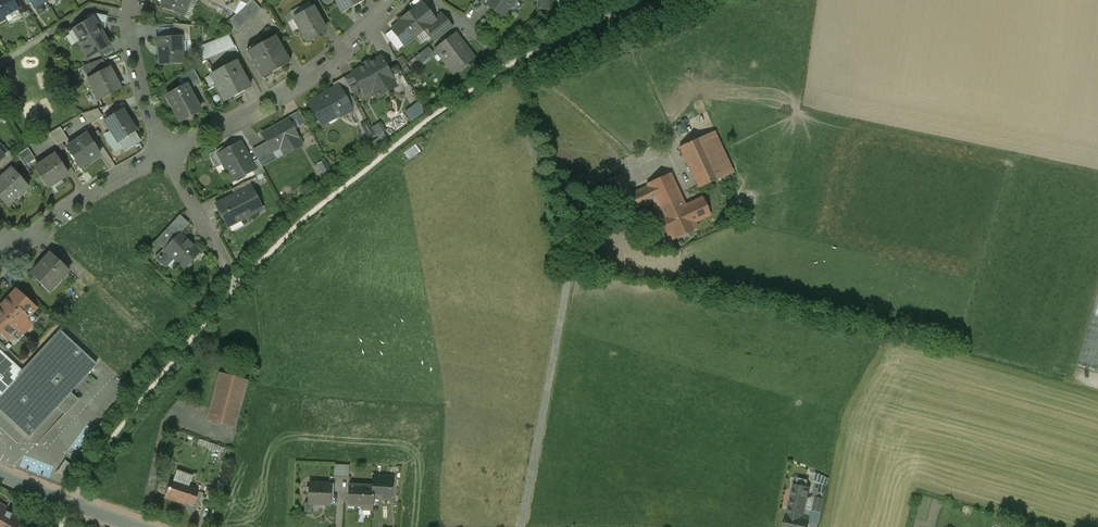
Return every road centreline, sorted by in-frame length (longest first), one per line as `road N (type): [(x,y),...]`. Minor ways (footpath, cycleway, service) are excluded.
road 1 (residential): [(166,153),(324,63),(394,0)]
road 2 (residential): [(8,250),(166,153)]
road 3 (residential): [(166,153),(128,33),(130,0)]
road 4 (residential): [(0,476),(134,526)]

